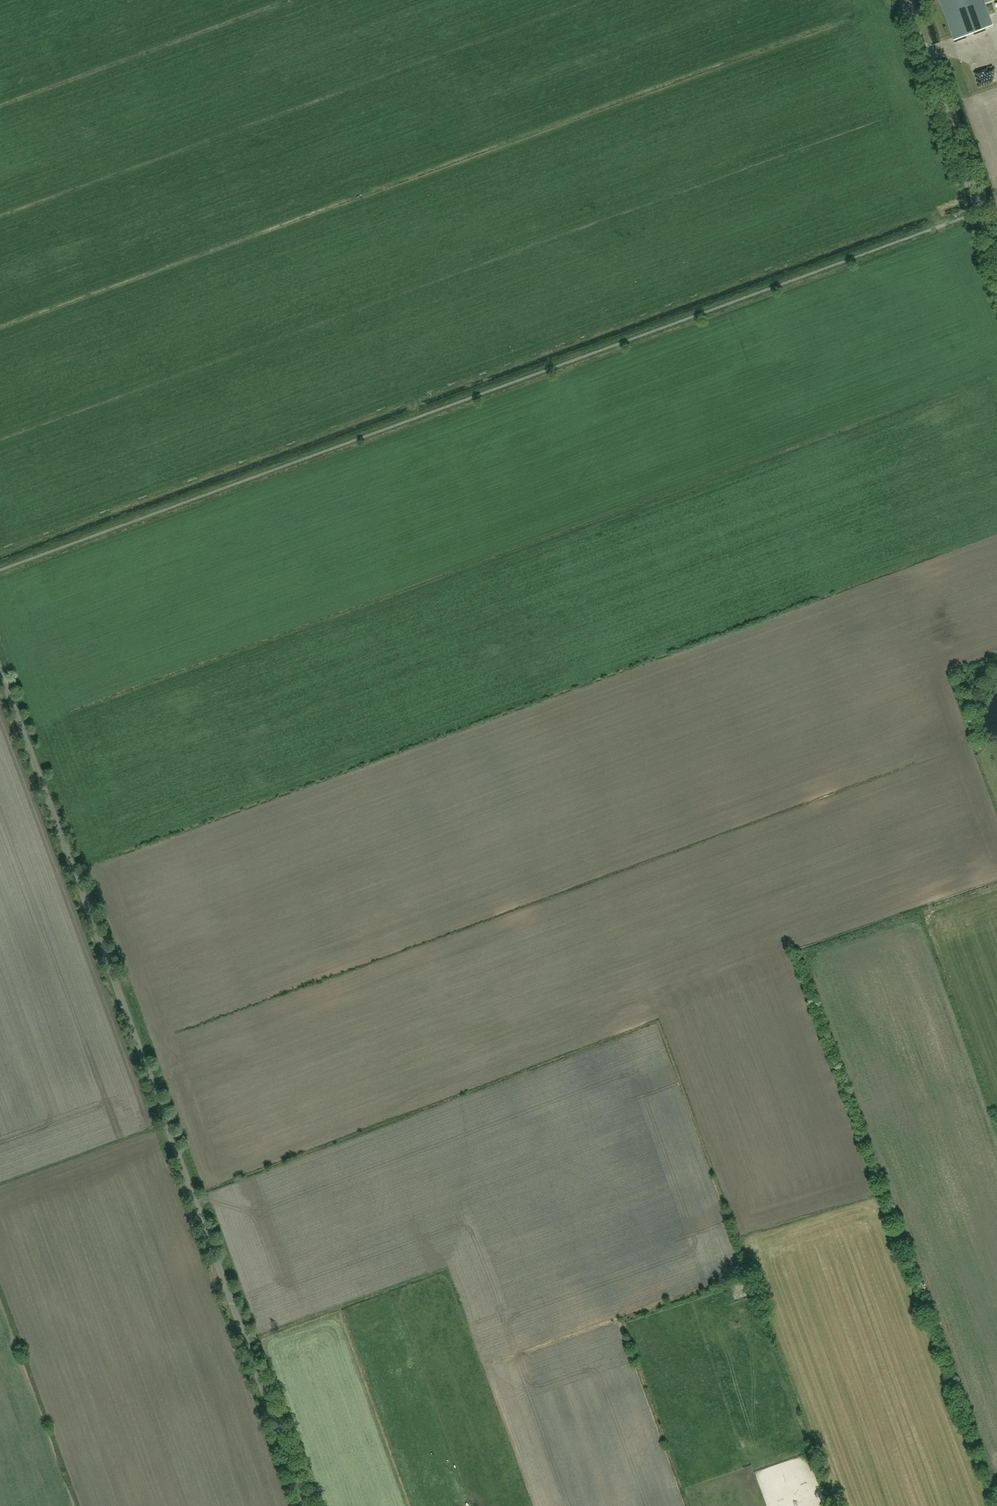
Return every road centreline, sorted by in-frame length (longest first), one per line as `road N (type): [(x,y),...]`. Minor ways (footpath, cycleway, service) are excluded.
road 1 (unclassified): [(301,1505),(0,673)]
road 2 (unclassified): [(996,259),(904,0)]

